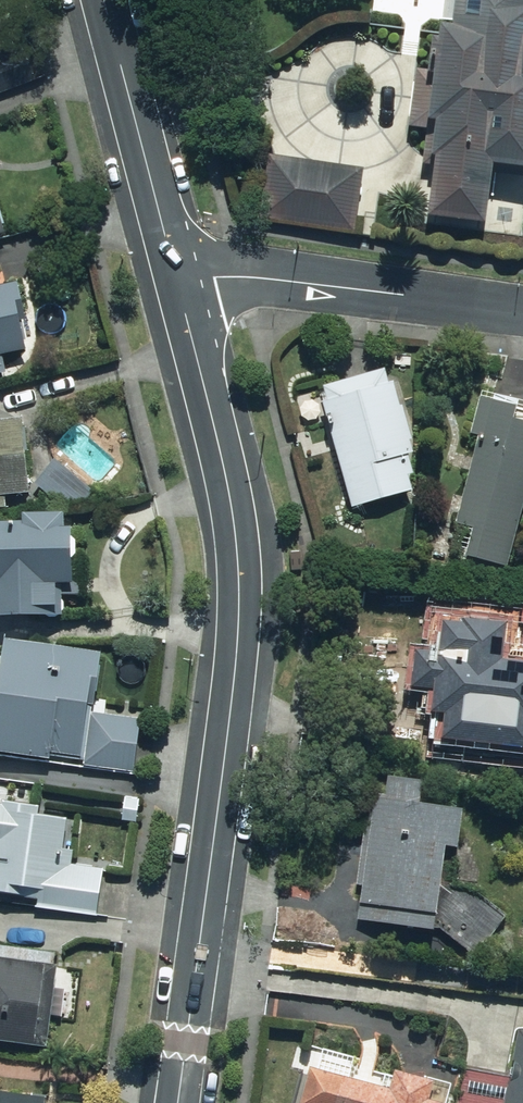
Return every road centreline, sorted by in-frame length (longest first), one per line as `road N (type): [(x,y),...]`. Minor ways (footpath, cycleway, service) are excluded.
road 1 (unclassified): [(178,1102),(233,706),(241,574),(223,459),(177,282)]
road 2 (residential): [(177,282),(263,278),(522,315)]
road 3 (unclassified): [(177,282),(103,0)]

